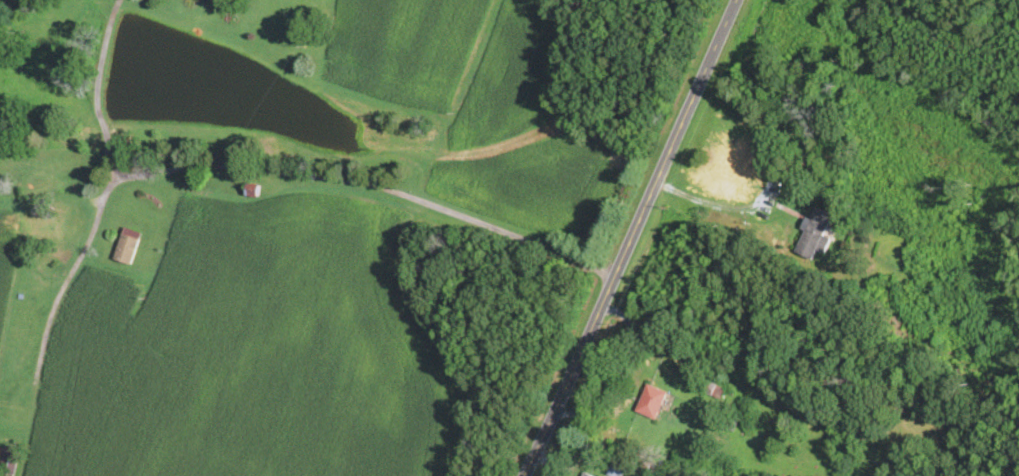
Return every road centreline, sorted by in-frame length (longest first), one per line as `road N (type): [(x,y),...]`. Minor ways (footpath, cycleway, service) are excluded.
road 1 (residential): [(616,276),(440,213),(238,165),(132,175),(100,206)]
road 2 (residential): [(527,475),(734,0)]
road 3 (residential): [(132,175),(96,104),(100,30),(115,0)]

